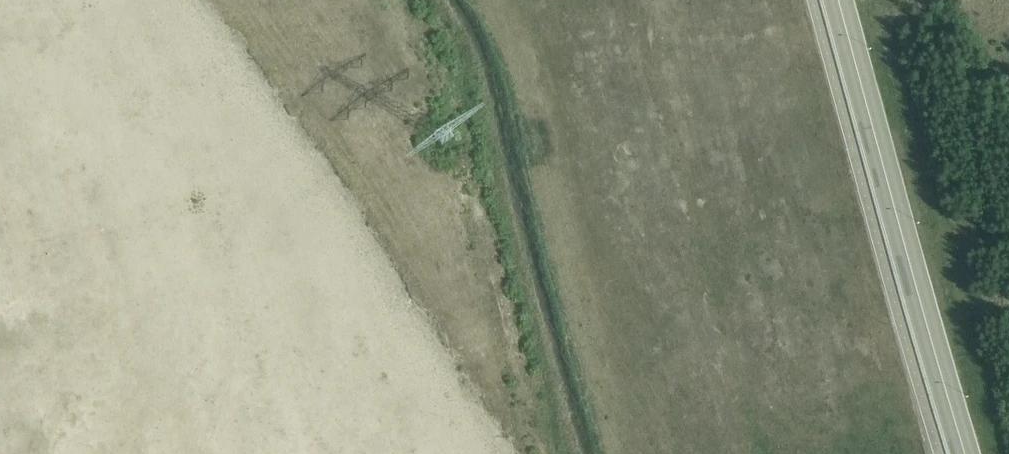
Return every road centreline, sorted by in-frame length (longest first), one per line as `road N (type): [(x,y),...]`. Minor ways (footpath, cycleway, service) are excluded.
road 1 (unclassified): [(966,453),(838,0)]

